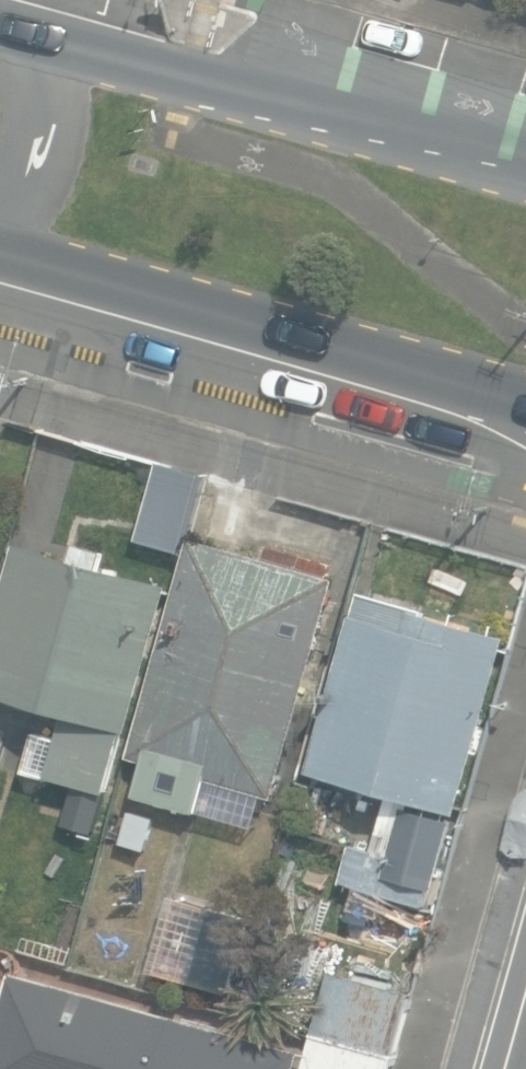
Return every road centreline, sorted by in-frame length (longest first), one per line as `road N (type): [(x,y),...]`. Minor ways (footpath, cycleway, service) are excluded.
road 1 (secondary): [(525,422),(0,275)]
road 2 (secondary): [(16,16),(103,55),(234,91),(525,144)]
road 3 (secondary): [(16,16),(42,54),(48,118),(24,198),(0,220)]

